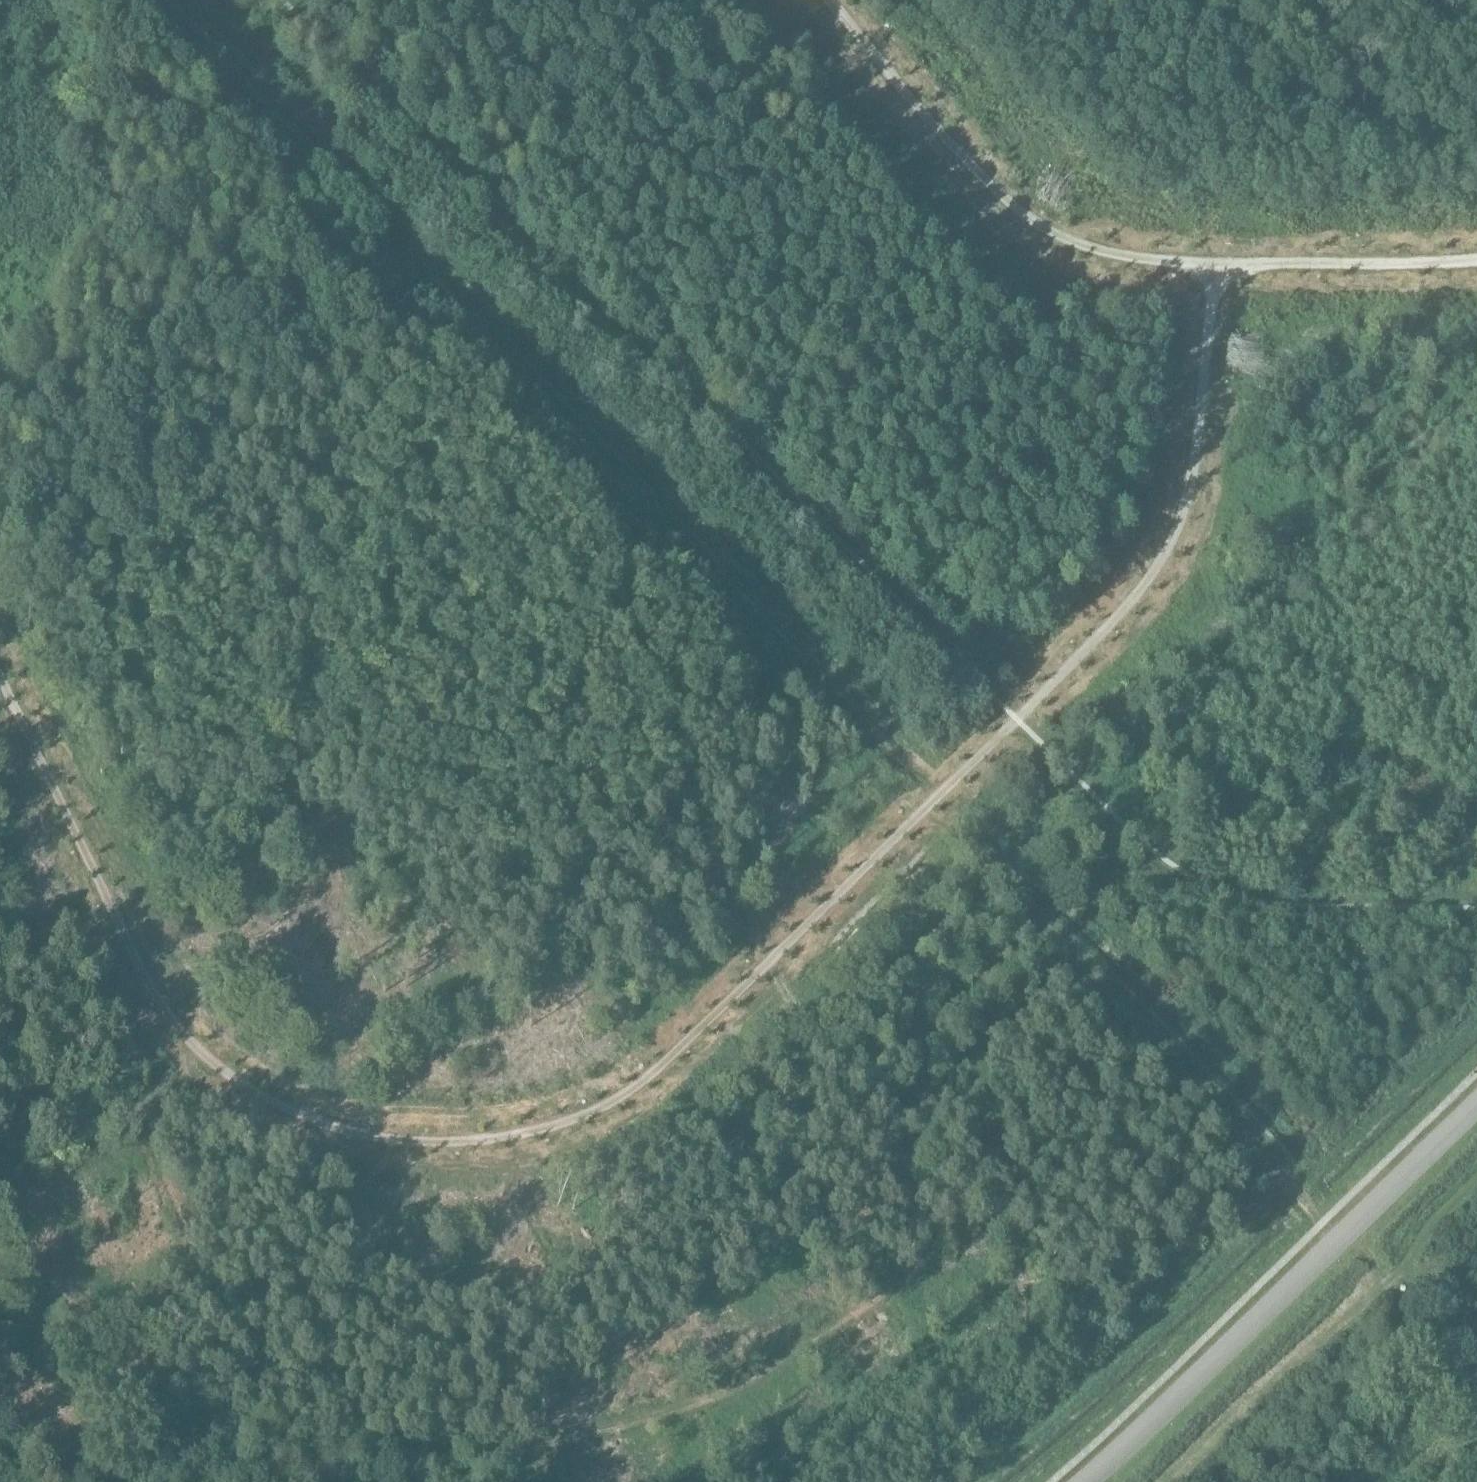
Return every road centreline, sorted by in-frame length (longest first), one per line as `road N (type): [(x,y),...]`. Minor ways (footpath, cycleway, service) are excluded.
road 1 (tertiary): [(1084,1481),(1476,1106)]
road 2 (track): [(1218,265),(1476,263)]

